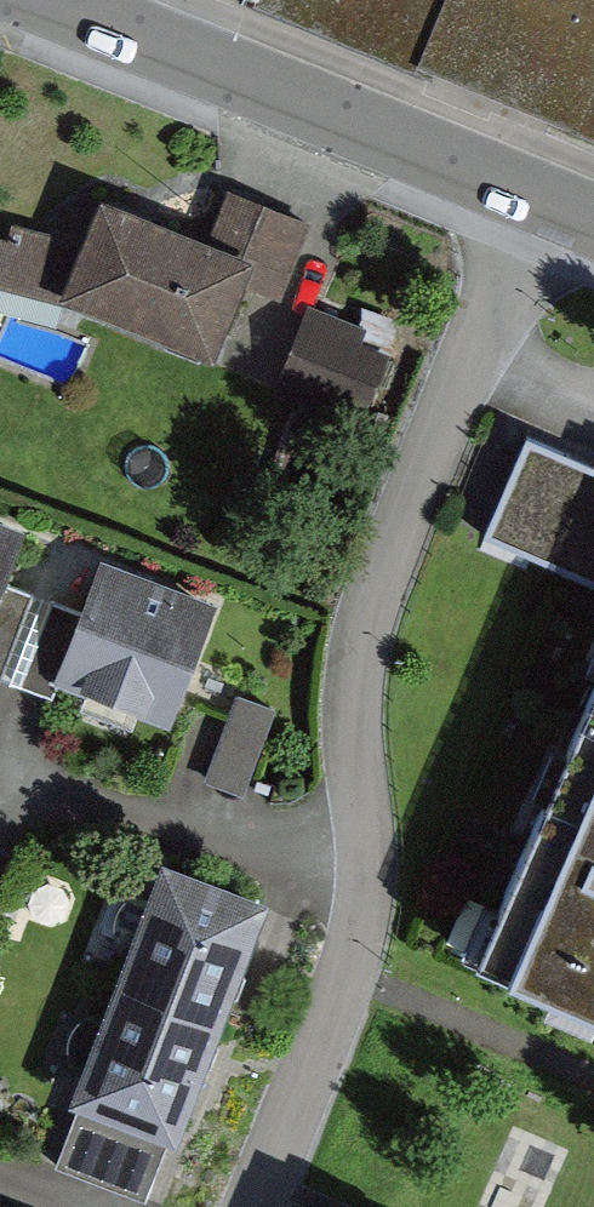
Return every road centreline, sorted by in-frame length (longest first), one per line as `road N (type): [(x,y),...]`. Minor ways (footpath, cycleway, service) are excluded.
road 1 (residential): [(535,213),(363,630),(357,713),(374,864),(358,955),(256,1206)]
road 2 (tertiary): [(535,213),(37,0)]

